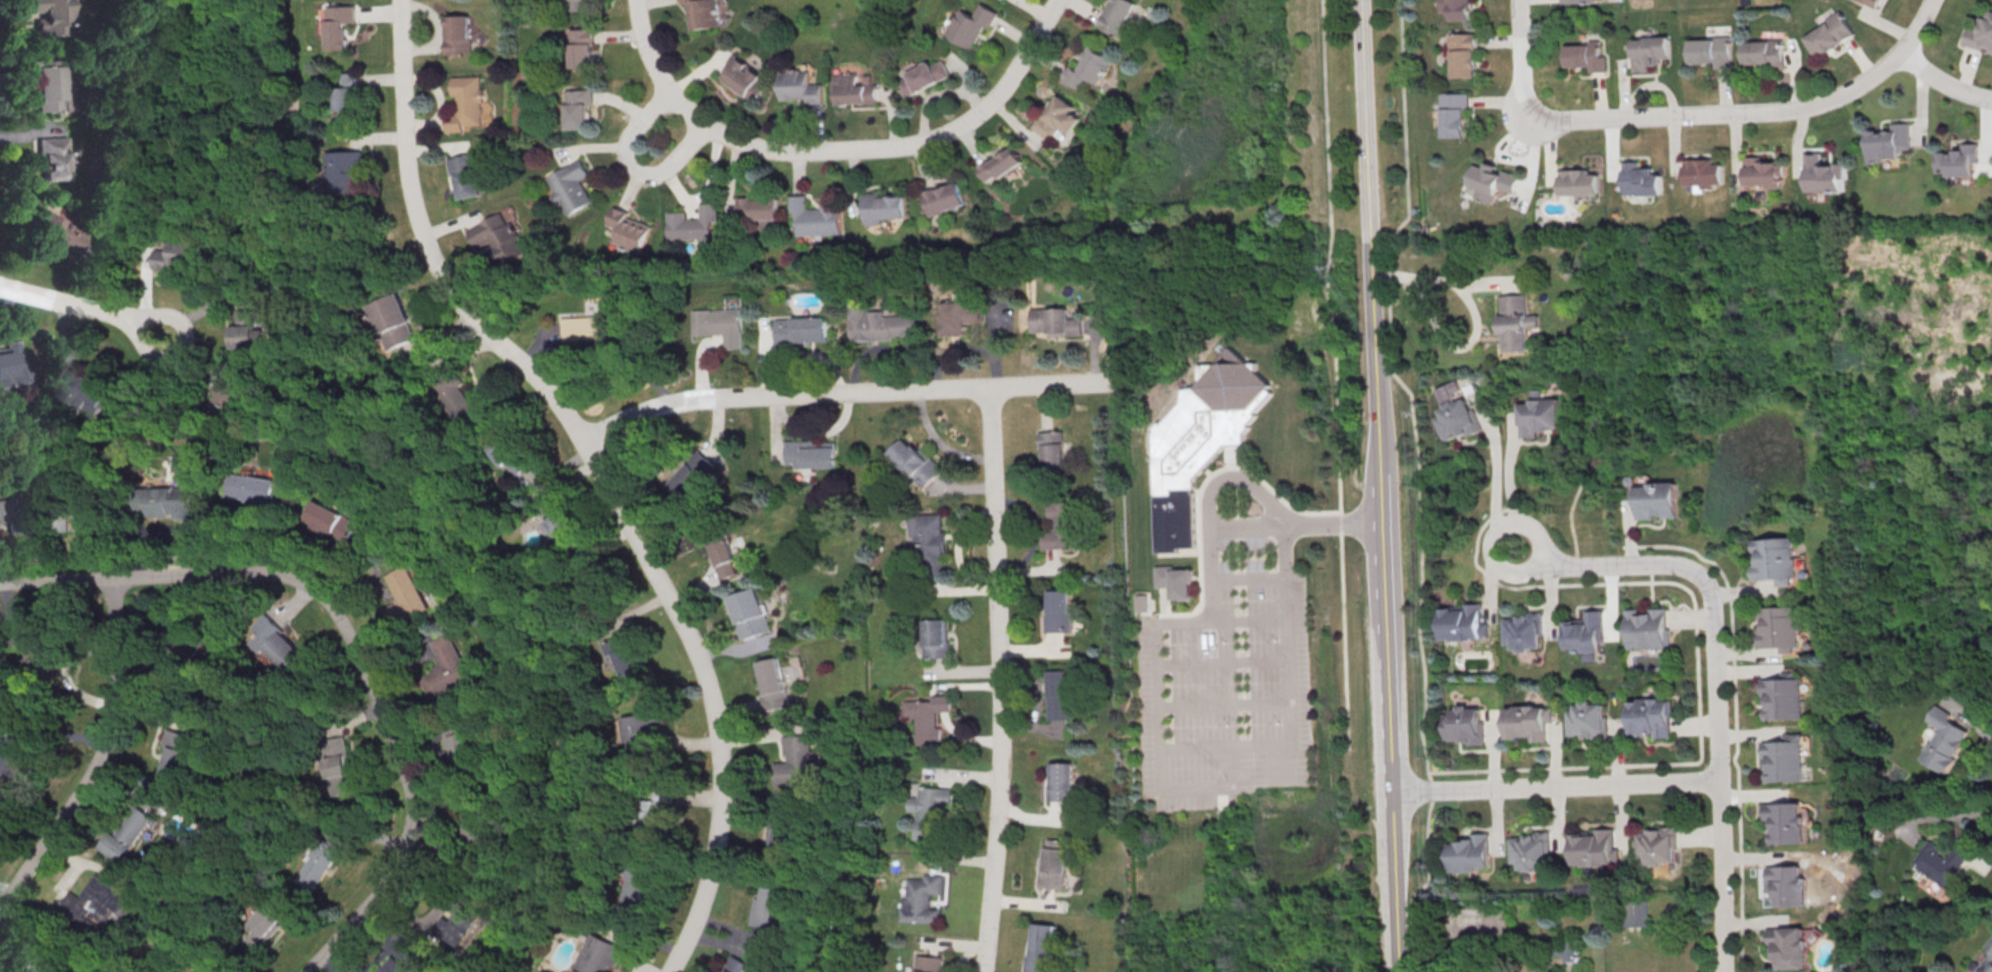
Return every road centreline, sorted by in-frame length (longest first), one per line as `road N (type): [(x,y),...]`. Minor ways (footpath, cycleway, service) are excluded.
road 1 (residential): [(671,971),(706,894),(722,813),(724,767),(709,683),(675,603),(566,410),(478,318),(437,260),(411,183),(401,0)]
road 2 (tertiary): [(1400,971),(1367,160)]
road 3 (residential): [(307,971),(398,865),(412,823),(413,791),(331,601),(259,571),(0,582)]
road 4 (residential): [(1723,971),(1711,591),(1685,568),(1563,565),(1515,549)]
road 5 (residential): [(983,971),(1000,773),(987,386)]
road 6 (residential): [(1517,0),(1525,106),(1561,120),(1769,111),(1824,101),(1903,50),(1931,0)]
road 7 (residential): [(1112,382),(716,398),(652,408),(583,440)]
road 8 (residential): [(686,109),(730,137),(782,151),(913,143),(962,125),(989,102),(1055,0)]
road 9 (residential): [(0,913),(112,744),(112,578)]
road 10 (residential): [(1720,780),(1393,792)]
road 11 (residential): [(159,338),(113,315),(0,284)]
road 12 (tertiary): [(1367,160),(1361,0)]
road 13 (residential): [(686,109),(645,47),(636,0)]

